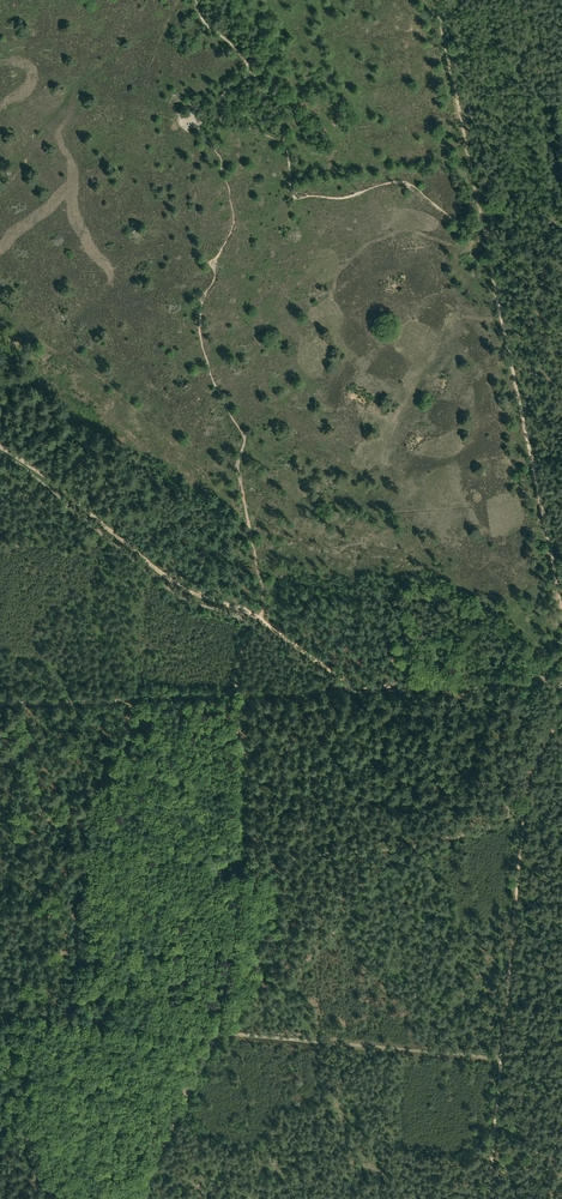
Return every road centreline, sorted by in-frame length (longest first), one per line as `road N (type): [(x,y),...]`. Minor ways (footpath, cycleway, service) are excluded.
road 1 (track): [(561,710),(524,780),(486,1198)]
road 2 (track): [(259,617),(360,688),(561,682)]
road 3 (track): [(0,445),(181,589),(259,617)]
road 4 (track): [(0,701),(239,696)]
road 5 (track): [(239,696),(362,691)]

